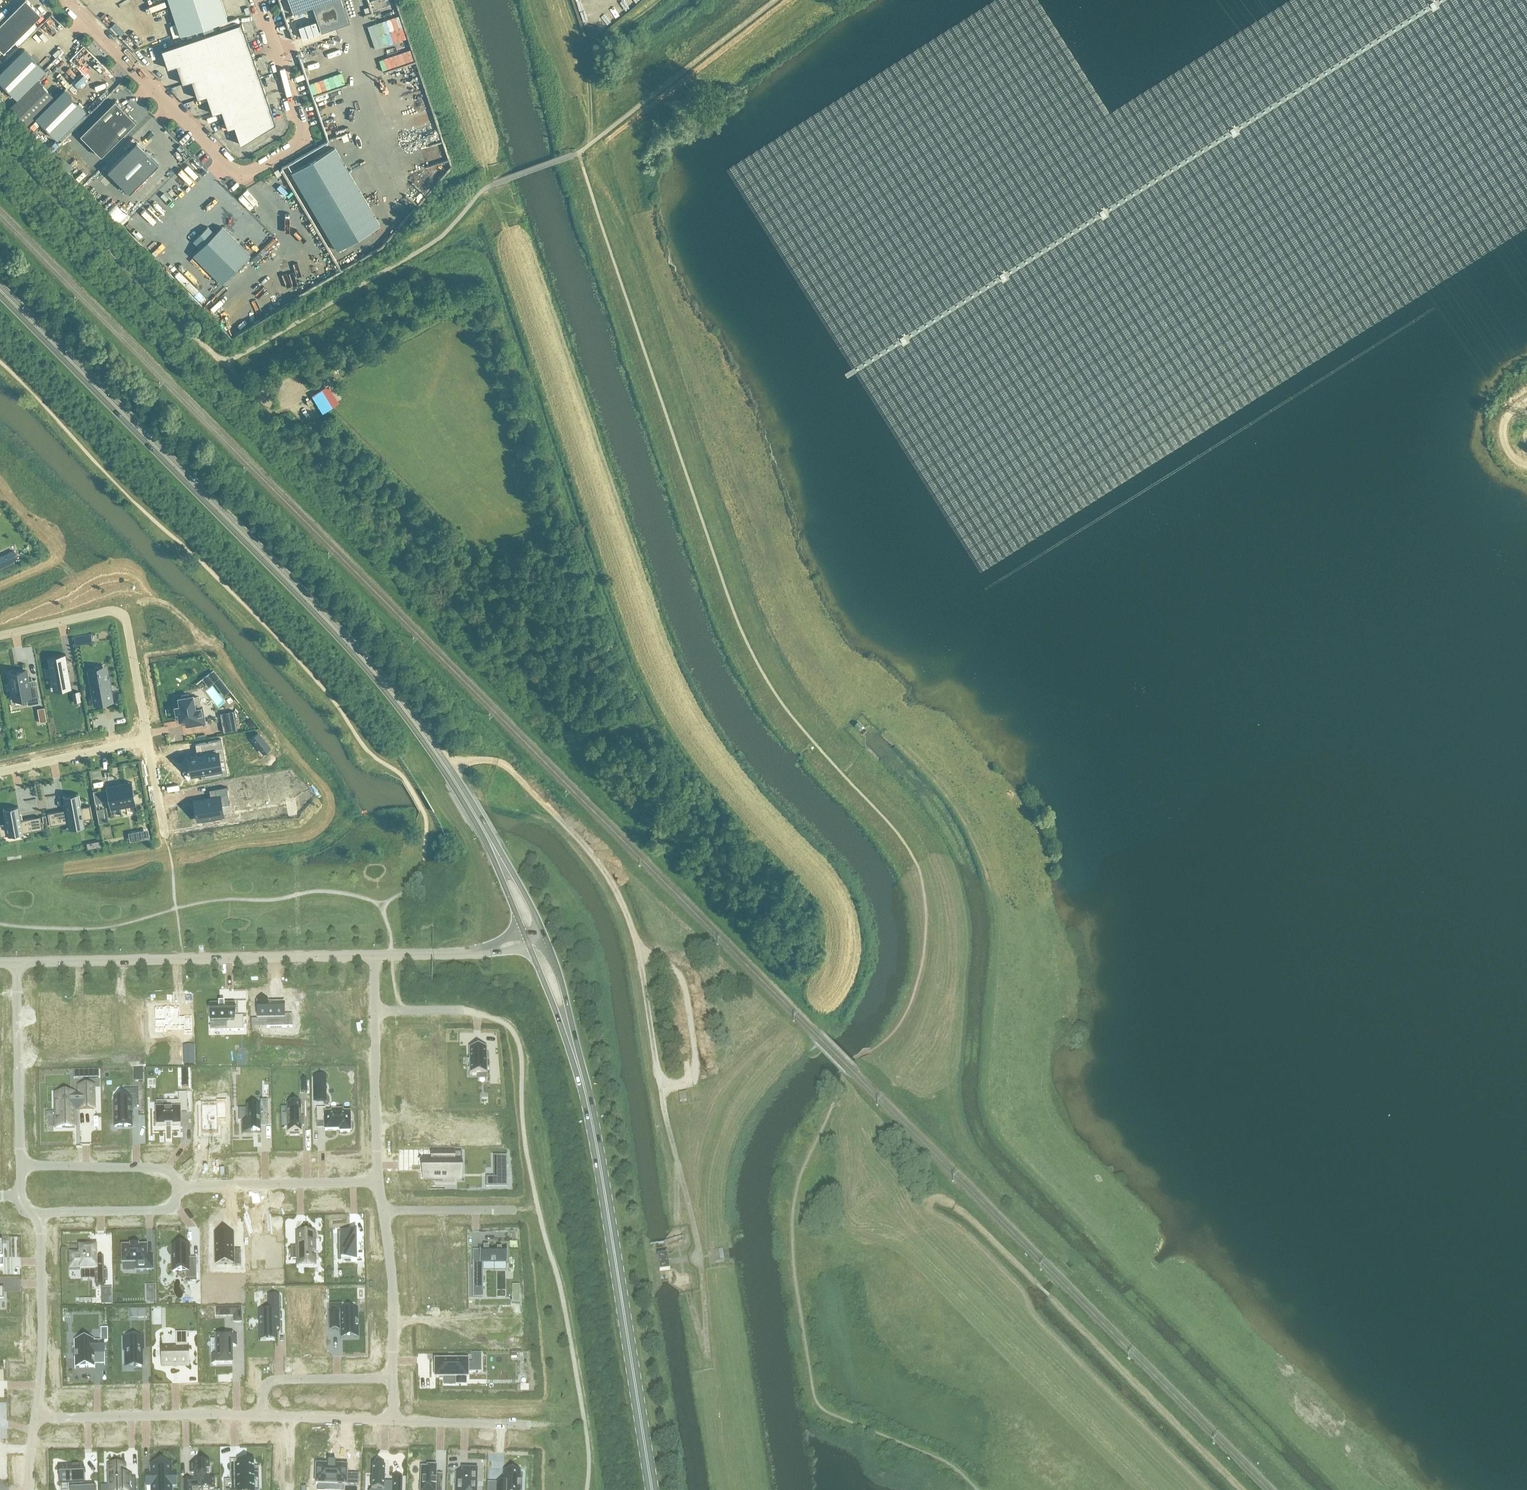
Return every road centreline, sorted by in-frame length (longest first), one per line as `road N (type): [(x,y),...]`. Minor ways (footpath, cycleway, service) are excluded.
road 1 (unclassified): [(716,1404),(690,1206),(661,1093),(635,933),(596,861),(507,769),(477,760),(446,772)]
road 2 (primary): [(446,772),(330,624),(0,290)]
road 3 (unclassified): [(261,0),(301,123),(293,143),(249,169),(224,163),(65,0)]
road 4 (primary): [(649,1489),(575,1054)]
road 5 (unclassified): [(374,955),(16,962)]
road 6 (unclassified): [(217,356),(0,140)]
road 7 (residential): [(0,637),(117,612),(126,621),(148,740)]
road 8 (residential): [(38,1419),(260,1414)]
road 9 (residential): [(38,1419),(41,1213)]
road 10 (residential): [(21,1167),(16,962)]
road 11 (residential): [(172,1186),(377,1182)]
road 12 (track): [(590,144),(590,58),(655,0)]
road 13 (residential): [(172,1186),(172,1164),(21,1167)]
road 14 (residential): [(377,1182),(376,1012)]
road 15 (residential): [(393,1377),(382,1209)]
road 16 (residential): [(260,1414),(267,1379),(393,1377)]
road 17 (residential): [(41,1213),(173,1210),(172,1186)]
road 18 (unclassified): [(527,938),(481,951),(374,955)]
road 19 (residential): [(148,740),(0,772)]
road 20 (residential): [(260,1414),(393,1420)]
road 21 (residential): [(382,1209),(514,1209)]
road 22 (primary): [(575,1054),(543,931)]
road 23 (residential): [(393,1420),(520,1424)]
road 24 (primary): [(527,938),(575,1054)]

